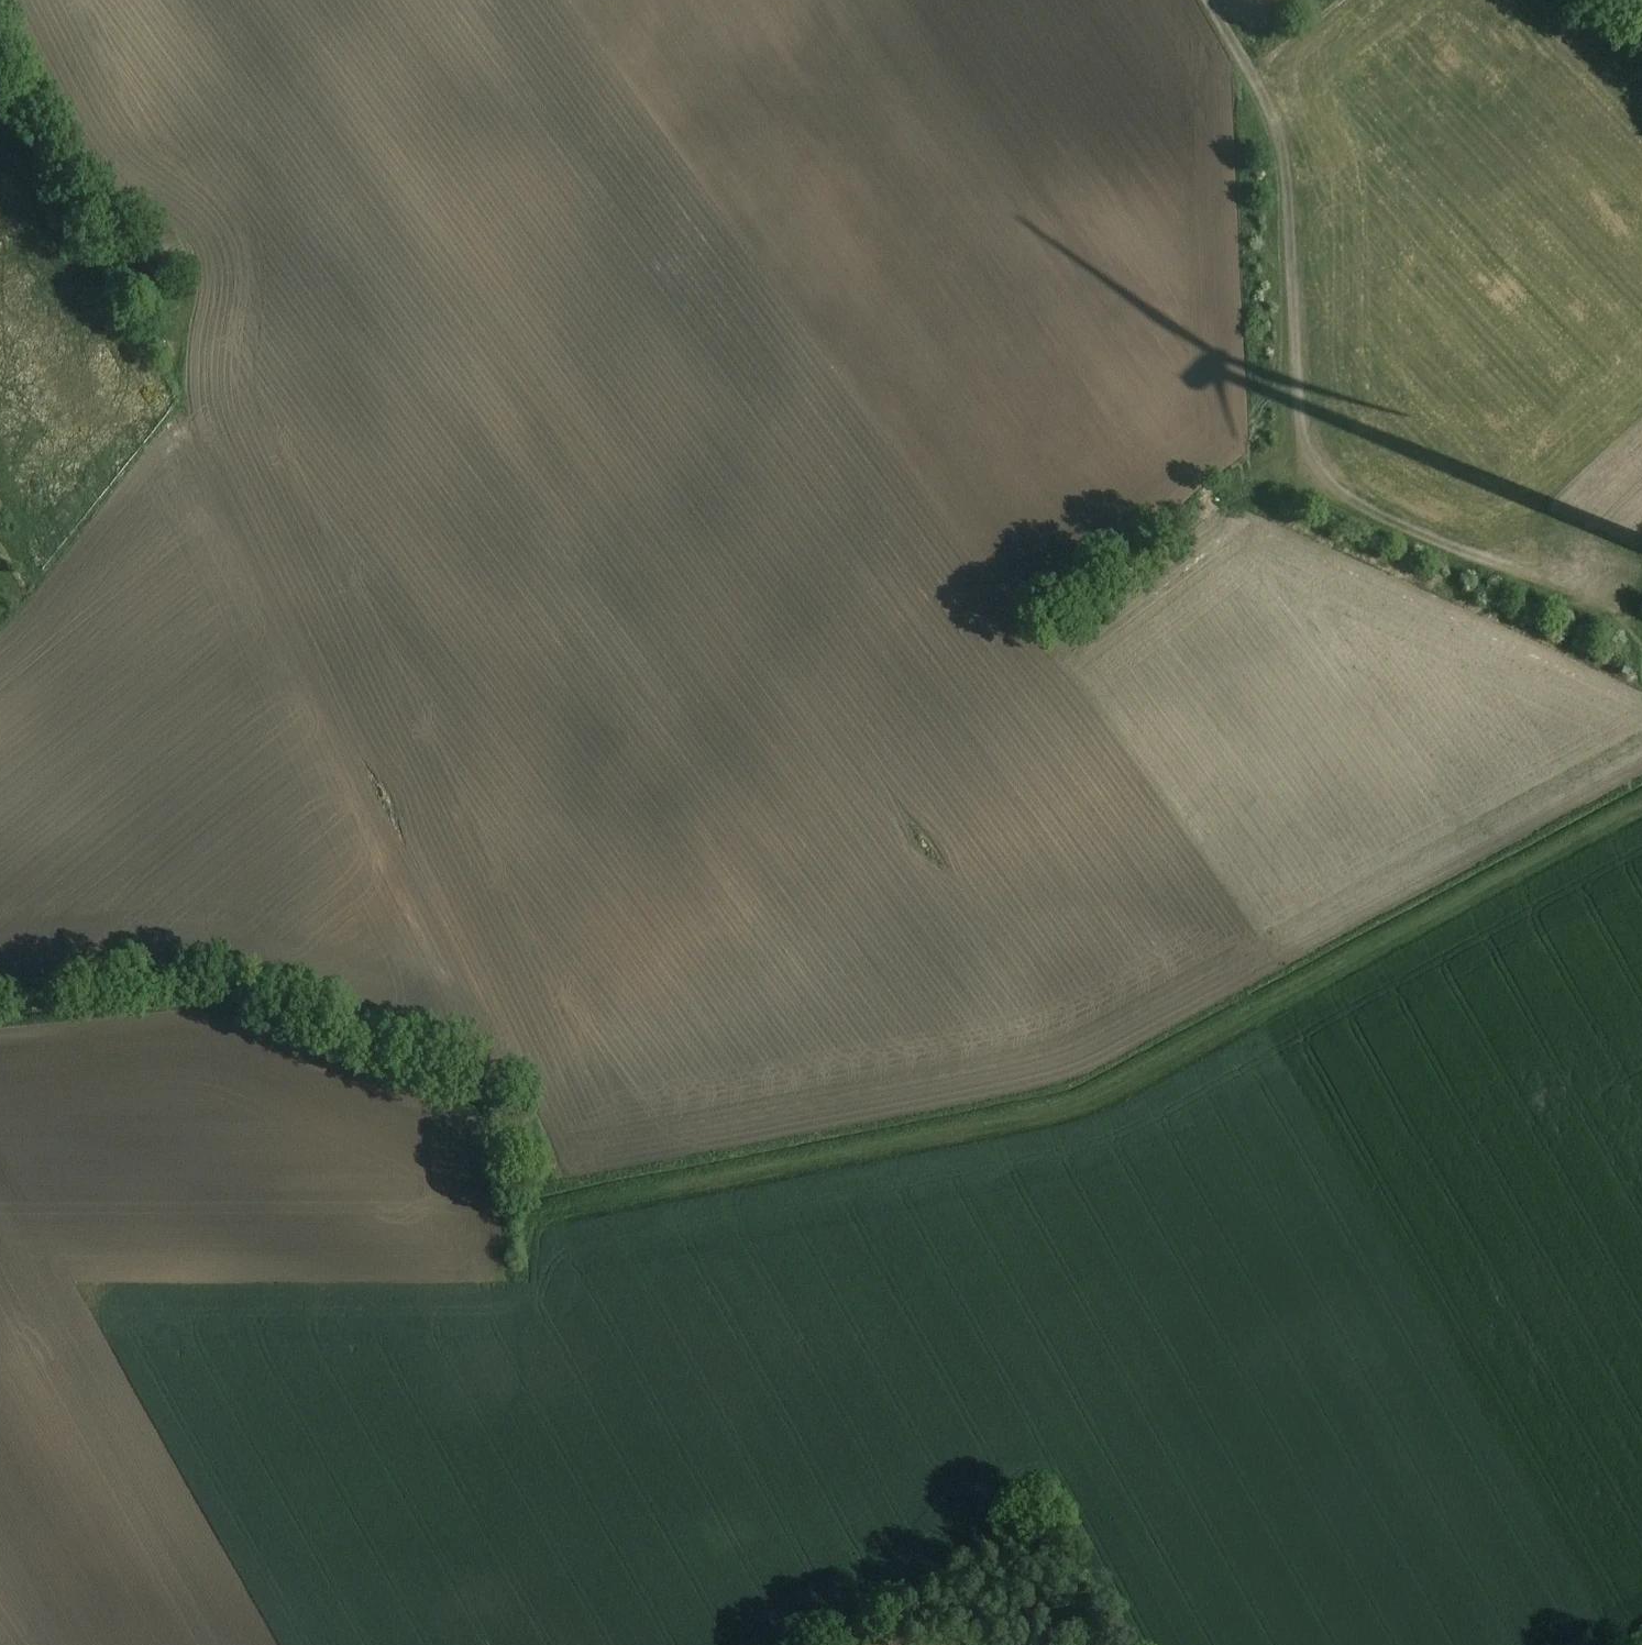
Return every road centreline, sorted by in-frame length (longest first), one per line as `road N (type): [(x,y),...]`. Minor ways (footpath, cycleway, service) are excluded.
road 1 (track): [(1199,0),(1271,133),(1297,400),(1351,482),(1449,553),(1553,569),(1641,571)]
road 2 (track): [(114,243),(0,26)]

